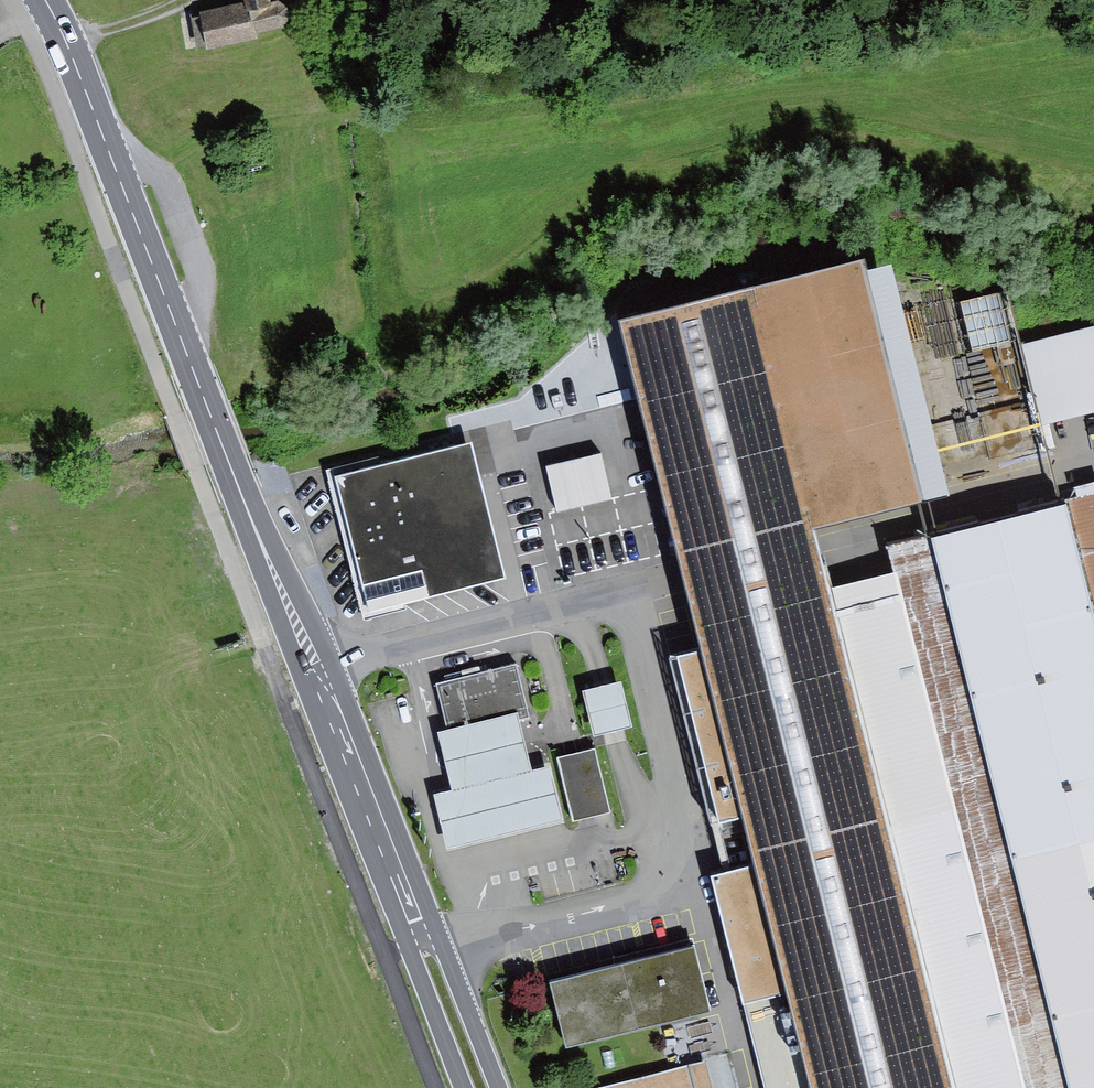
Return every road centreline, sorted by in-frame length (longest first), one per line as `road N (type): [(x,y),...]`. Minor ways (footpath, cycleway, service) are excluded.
road 1 (unclassified): [(1093,475),(318,674)]
road 2 (primary): [(318,674),(67,40),(40,0)]
road 3 (primary): [(482,1087),(318,674)]
road 4 (track): [(166,178),(269,127),(372,107),(412,116)]
road 5 (track): [(67,40),(187,0)]

